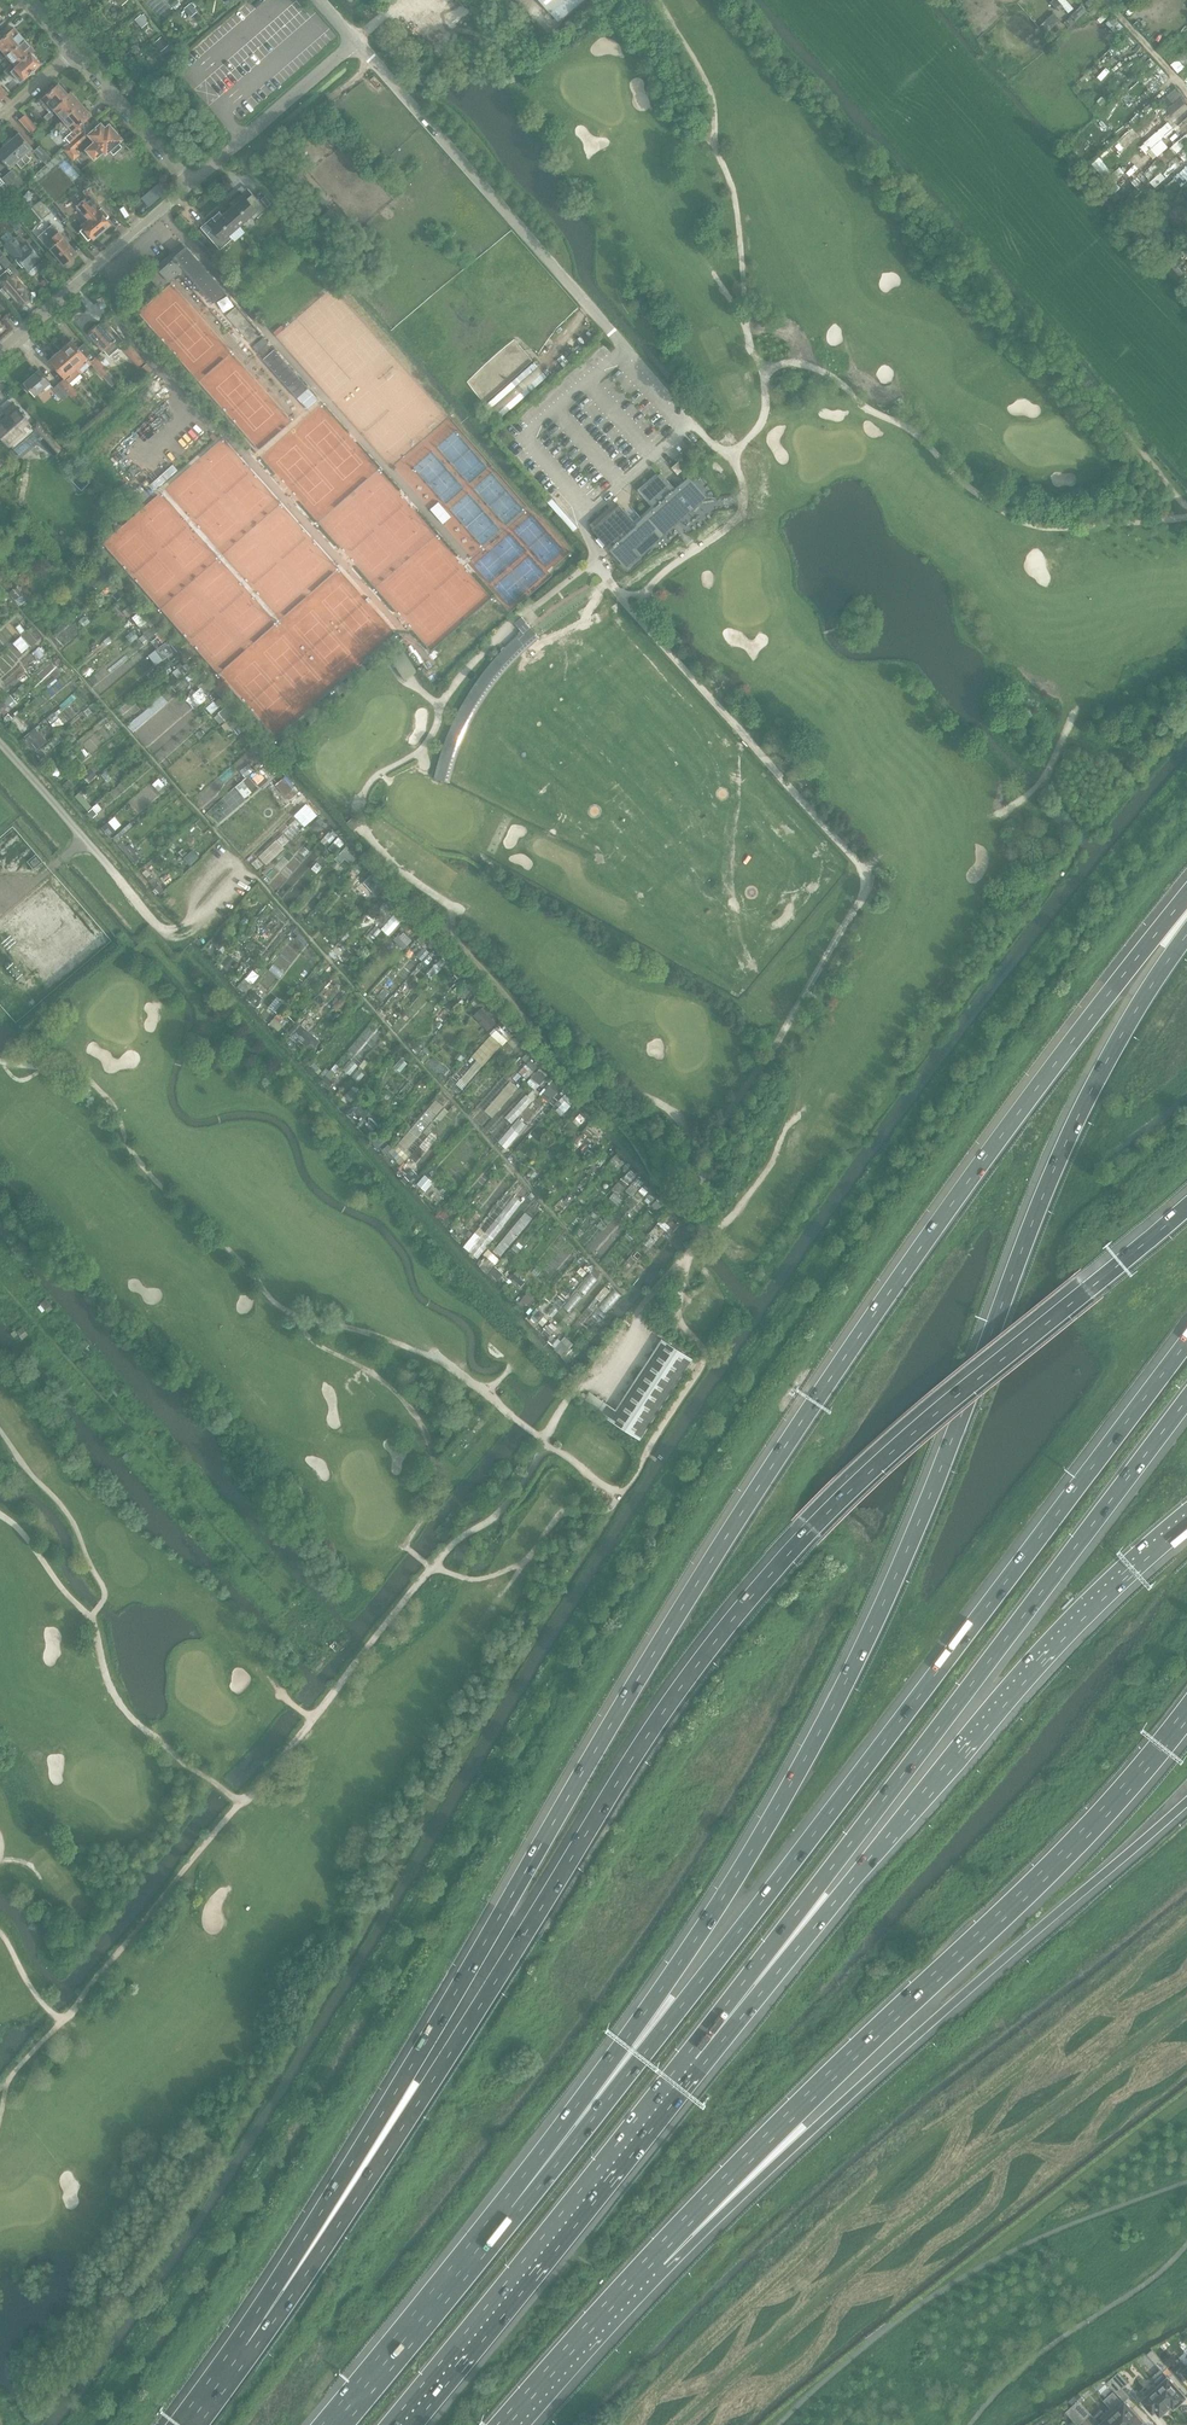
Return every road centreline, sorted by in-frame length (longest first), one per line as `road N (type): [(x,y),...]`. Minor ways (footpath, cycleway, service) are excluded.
road 1 (motorway): [(1186,895),(1019,1111),(802,1421),(671,1625),(228,2371)]
road 2 (motorway): [(1186,1206),(909,1437),(748,1601),(599,1812),(352,2205),(228,2371)]
road 3 (motorway): [(1186,934),(1066,1141),(941,1469),(818,1740),(740,1871),(512,2207)]
road 4 (motorway): [(1186,1340),(615,2091),(512,2207)]
road 5 (motorway): [(689,2054),(1186,1399)]
road 6 (motorway): [(652,2259),(1035,1884),(1186,1713)]
road 7 (motorway): [(689,2054),(836,1900),(1033,1659),(1186,1512)]
road 8 (motorway): [(652,2259),(810,2132),(1186,1801)]
road 9 (motorway): [(389,2424),(689,2054)]
road 10 (track): [(0,1281),(310,1629)]
road 11 (motorway): [(512,2207),(332,2424)]
road 12 (unclassified): [(191,184),(355,40),(320,0)]
road 13 (residential): [(0,351),(191,184)]
road 14 (motorway): [(503,2424),(652,2259)]
road 15 (residential): [(191,184),(75,51)]

